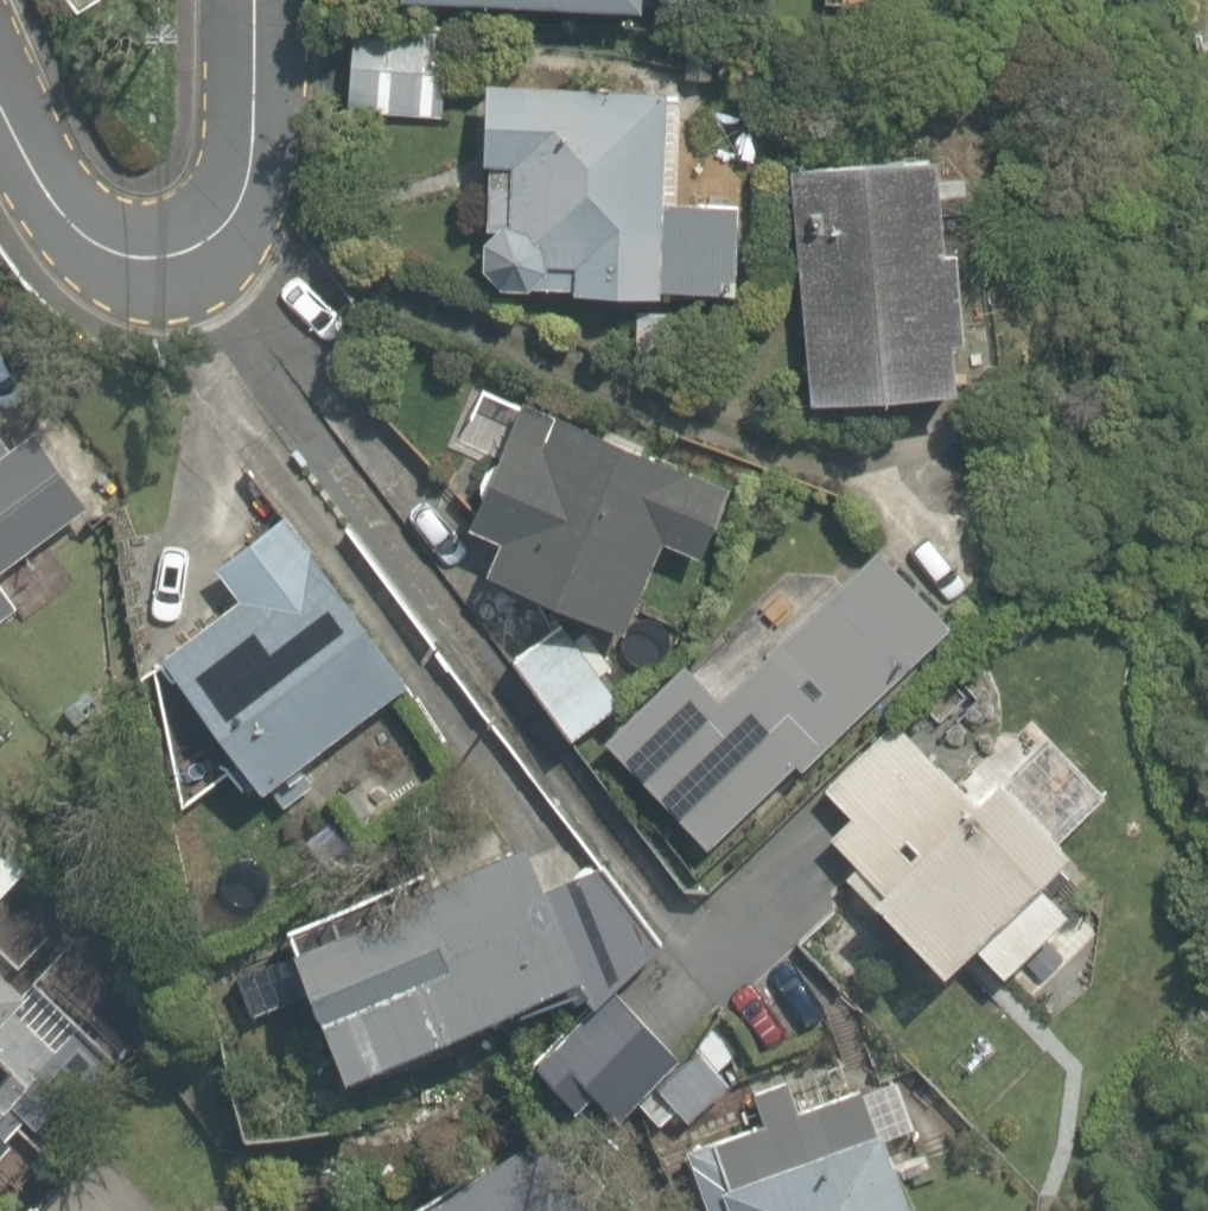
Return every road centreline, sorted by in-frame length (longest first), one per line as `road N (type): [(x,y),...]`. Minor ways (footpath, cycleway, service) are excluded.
road 1 (residential): [(0,80),(70,201),(100,233),(178,262),(218,254),(247,227),(266,179),(274,0)]

